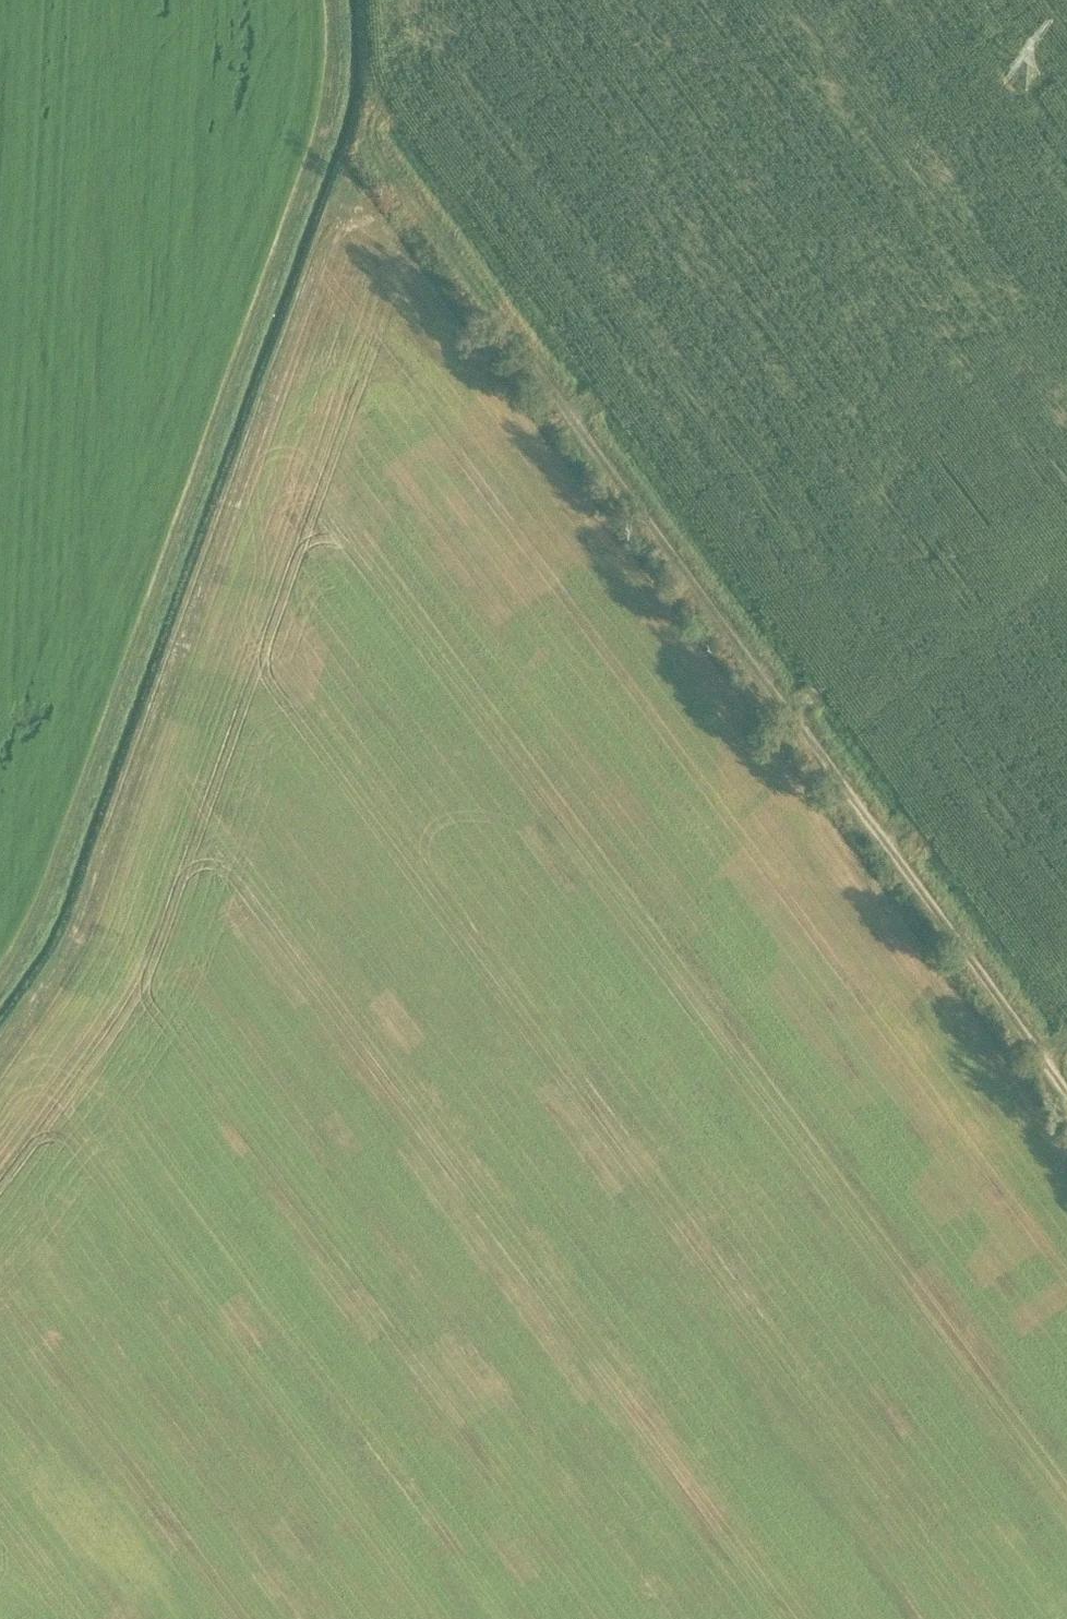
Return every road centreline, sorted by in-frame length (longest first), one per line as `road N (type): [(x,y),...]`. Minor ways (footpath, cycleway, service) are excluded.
road 1 (track): [(1066,1085),(370,135)]
road 2 (track): [(0,997),(31,958),(324,155),(341,96),(335,0)]

